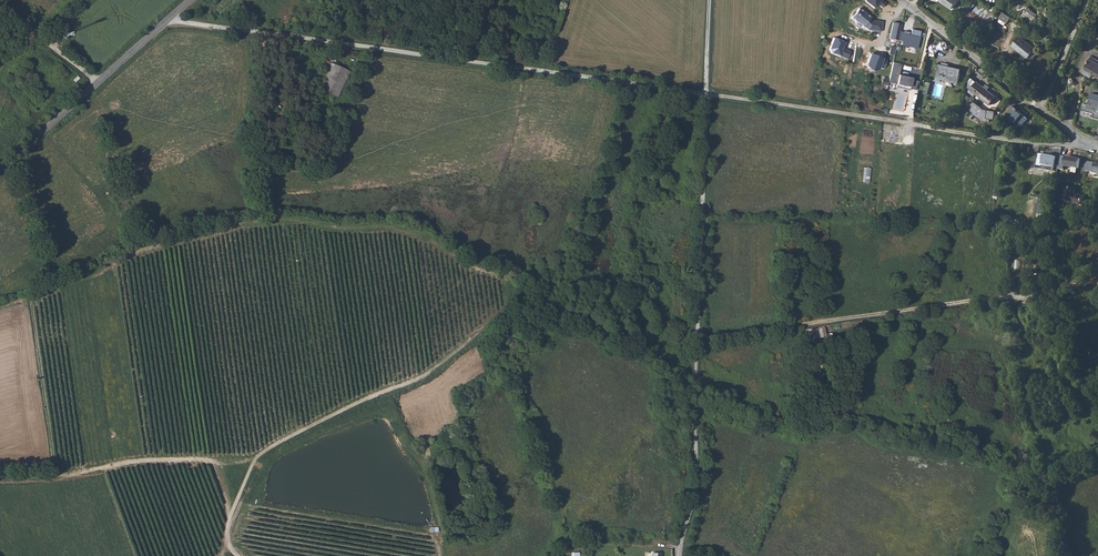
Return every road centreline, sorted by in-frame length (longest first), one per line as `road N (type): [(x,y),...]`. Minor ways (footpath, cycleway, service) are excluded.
road 1 (track): [(706,94),(169,19)]
road 2 (track): [(687,522),(697,466),(706,94)]
road 3 (track): [(1097,283),(698,334)]
road 4 (track): [(1092,142),(1026,142),(706,94)]
road 5 (track): [(237,555),(223,534),(257,457),(339,411),(413,383),(492,320)]
road 6 (tertiary): [(0,171),(190,0)]
road 7 (unclassified): [(913,8),(1097,144)]
road 8 (track): [(0,5),(98,83)]

